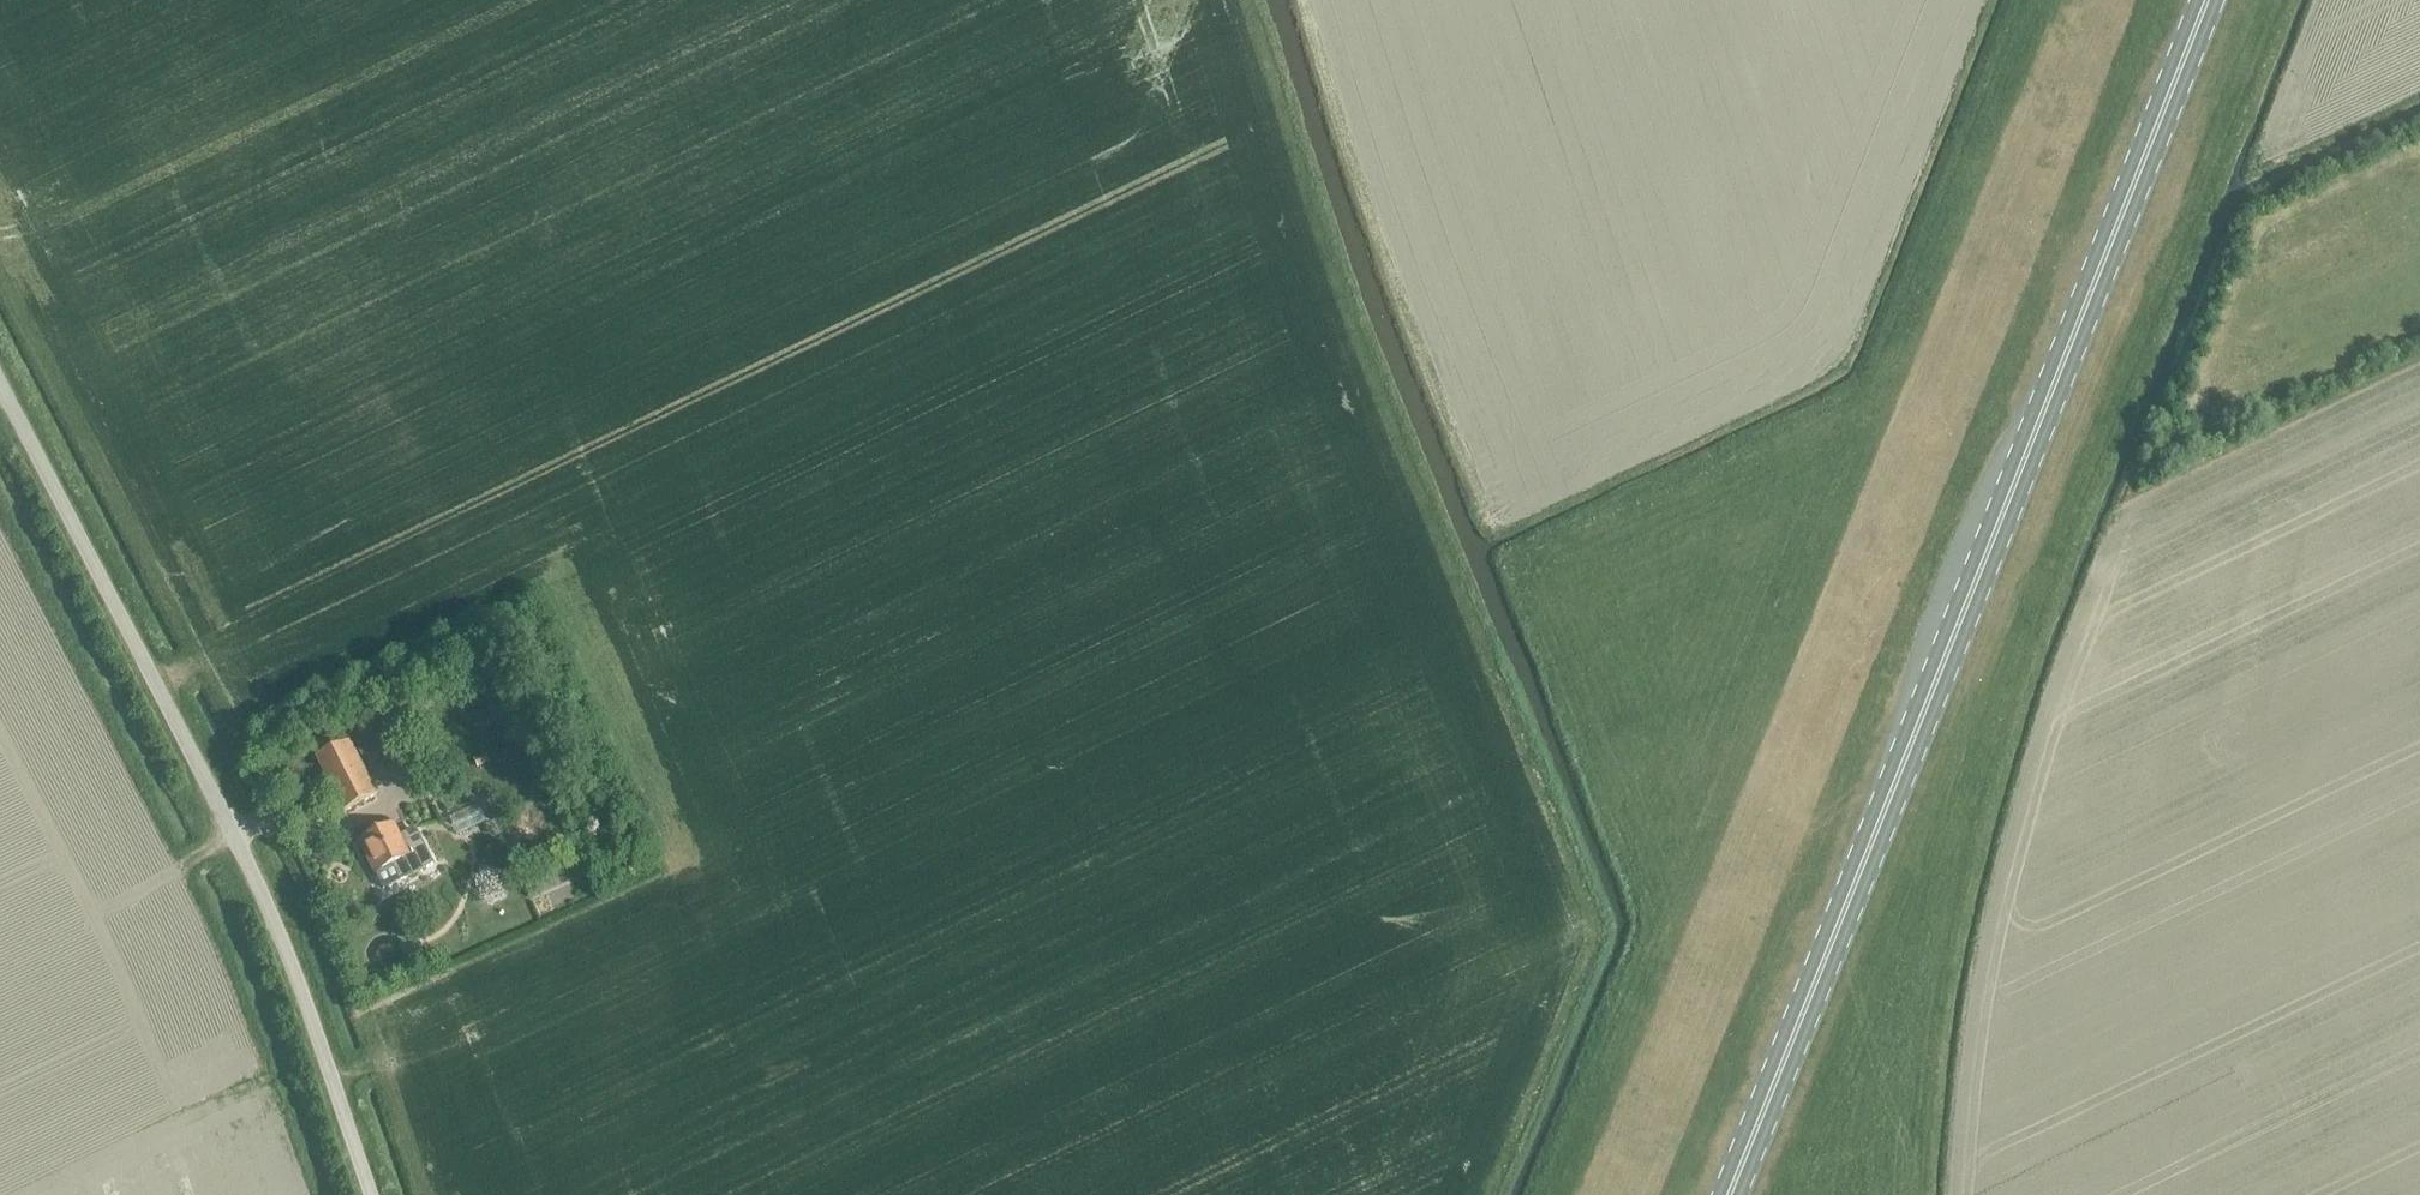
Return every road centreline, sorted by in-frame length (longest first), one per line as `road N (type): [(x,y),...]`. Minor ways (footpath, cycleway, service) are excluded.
road 1 (primary): [(1721,1194),(2198,0)]
road 2 (unclassified): [(370,1194),(270,912),(0,388)]

